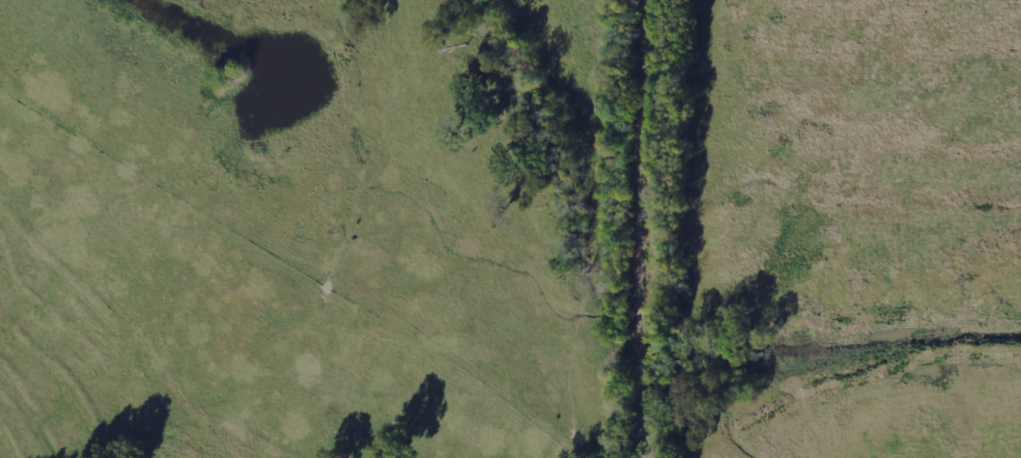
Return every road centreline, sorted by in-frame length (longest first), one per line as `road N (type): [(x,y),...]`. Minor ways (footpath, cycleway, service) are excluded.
road 1 (residential): [(657,457),(653,233),(664,0)]

